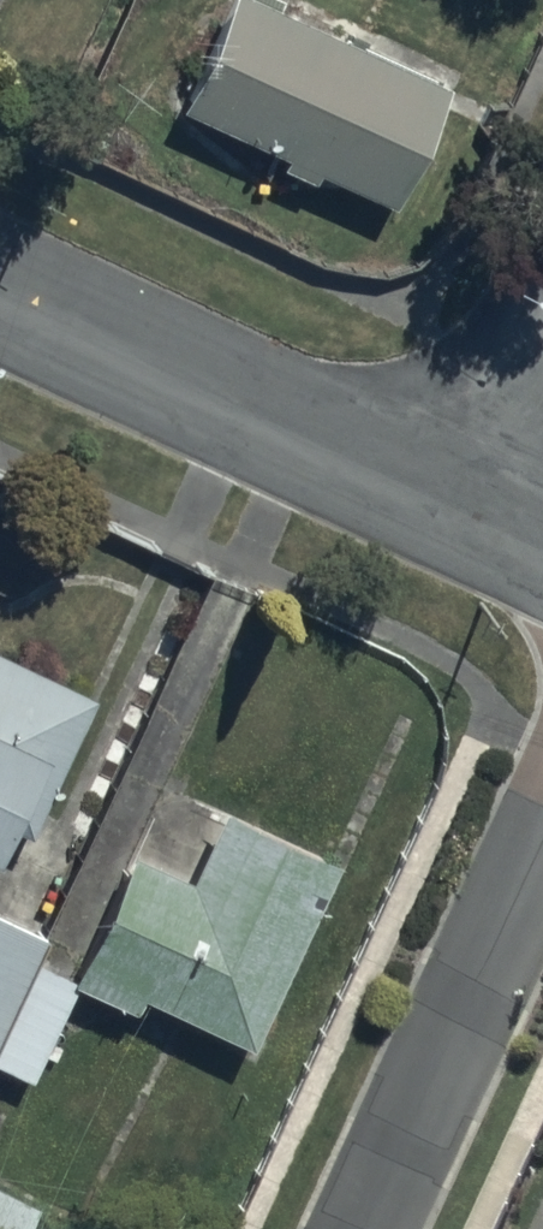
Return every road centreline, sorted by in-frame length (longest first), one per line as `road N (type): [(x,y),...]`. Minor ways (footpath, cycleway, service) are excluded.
road 1 (residential): [(486,524),(0,295)]
road 2 (residential): [(542,829),(365,1228)]
road 3 (residential): [(486,524),(542,397)]

